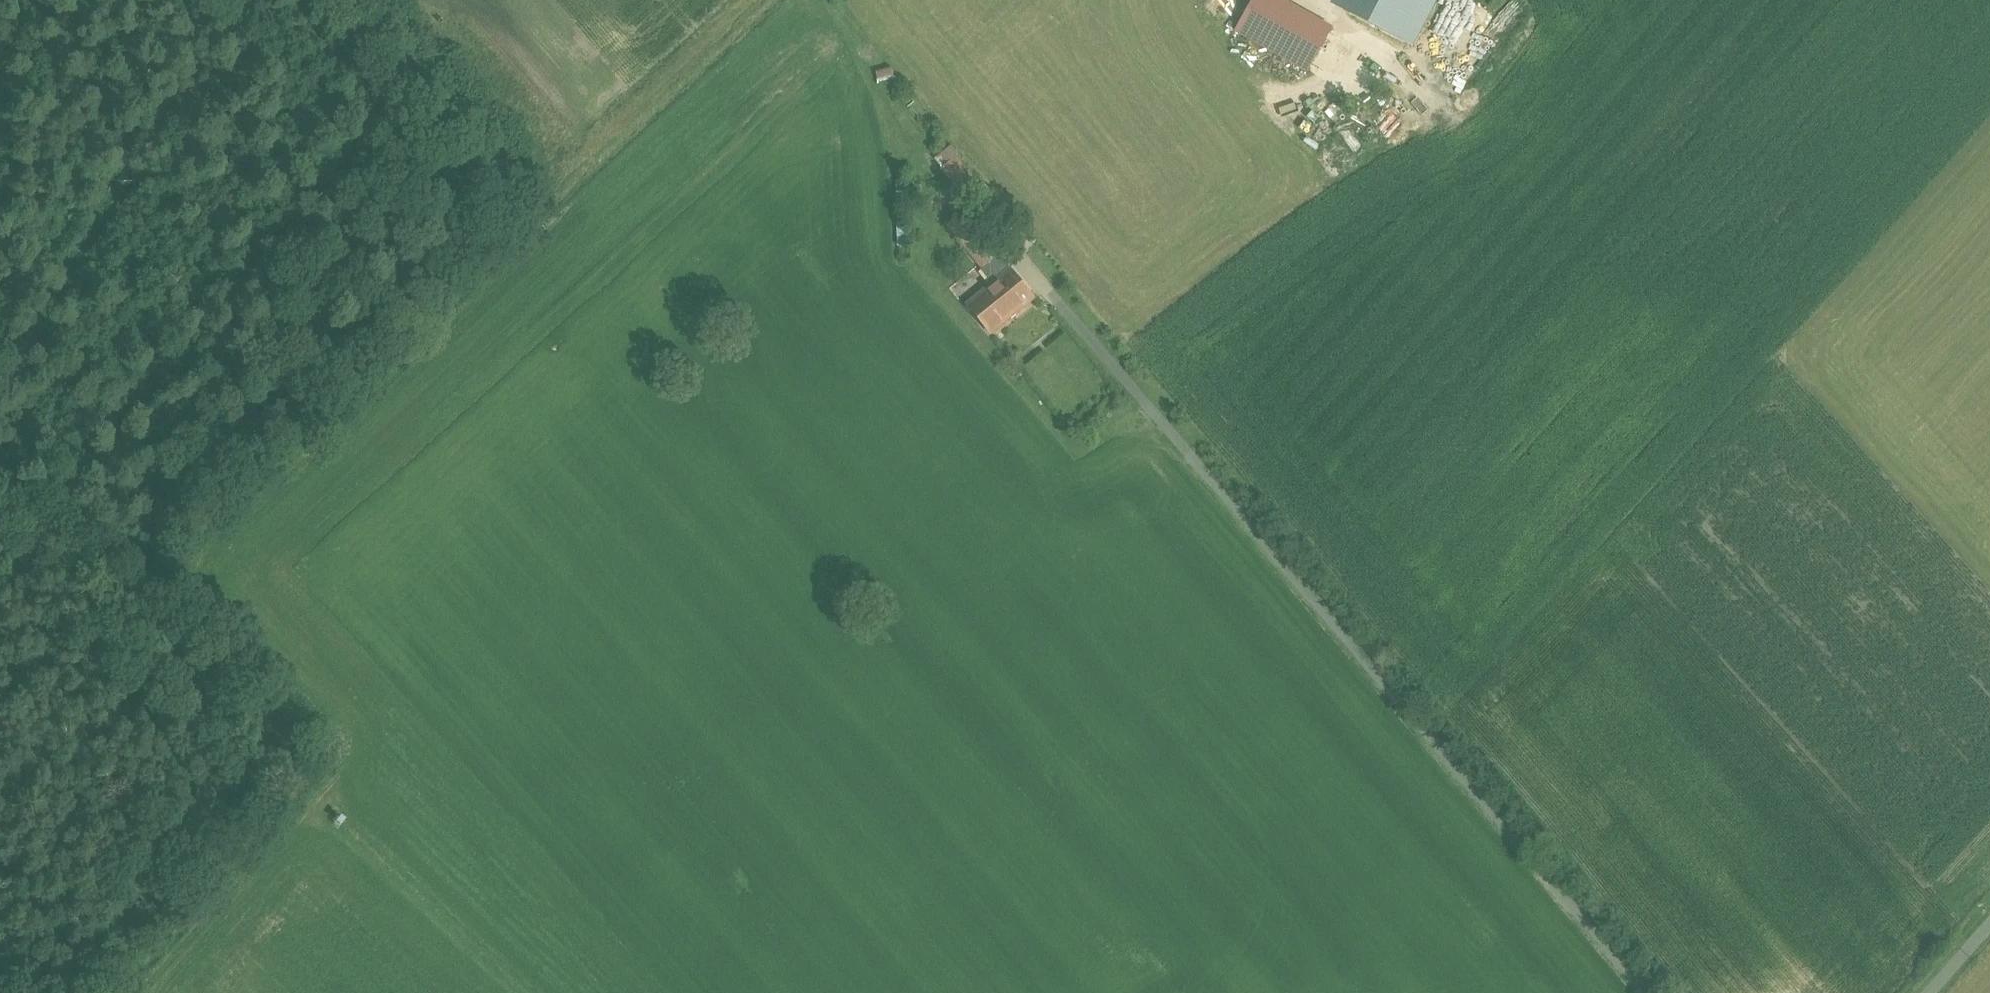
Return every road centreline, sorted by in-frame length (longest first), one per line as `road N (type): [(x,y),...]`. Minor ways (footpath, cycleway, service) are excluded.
road 1 (track): [(0,472),(90,565),(102,565),(459,234),(463,206),(454,188),(297,0)]

